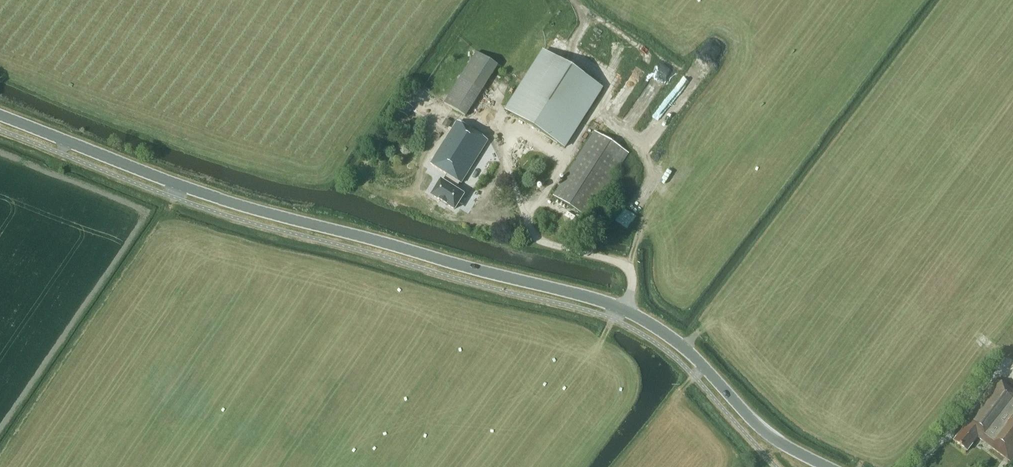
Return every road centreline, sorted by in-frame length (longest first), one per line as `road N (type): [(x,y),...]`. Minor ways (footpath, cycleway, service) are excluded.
road 1 (secondary): [(826,466),(769,437),(690,352),(614,305),(226,201),(0,116)]

